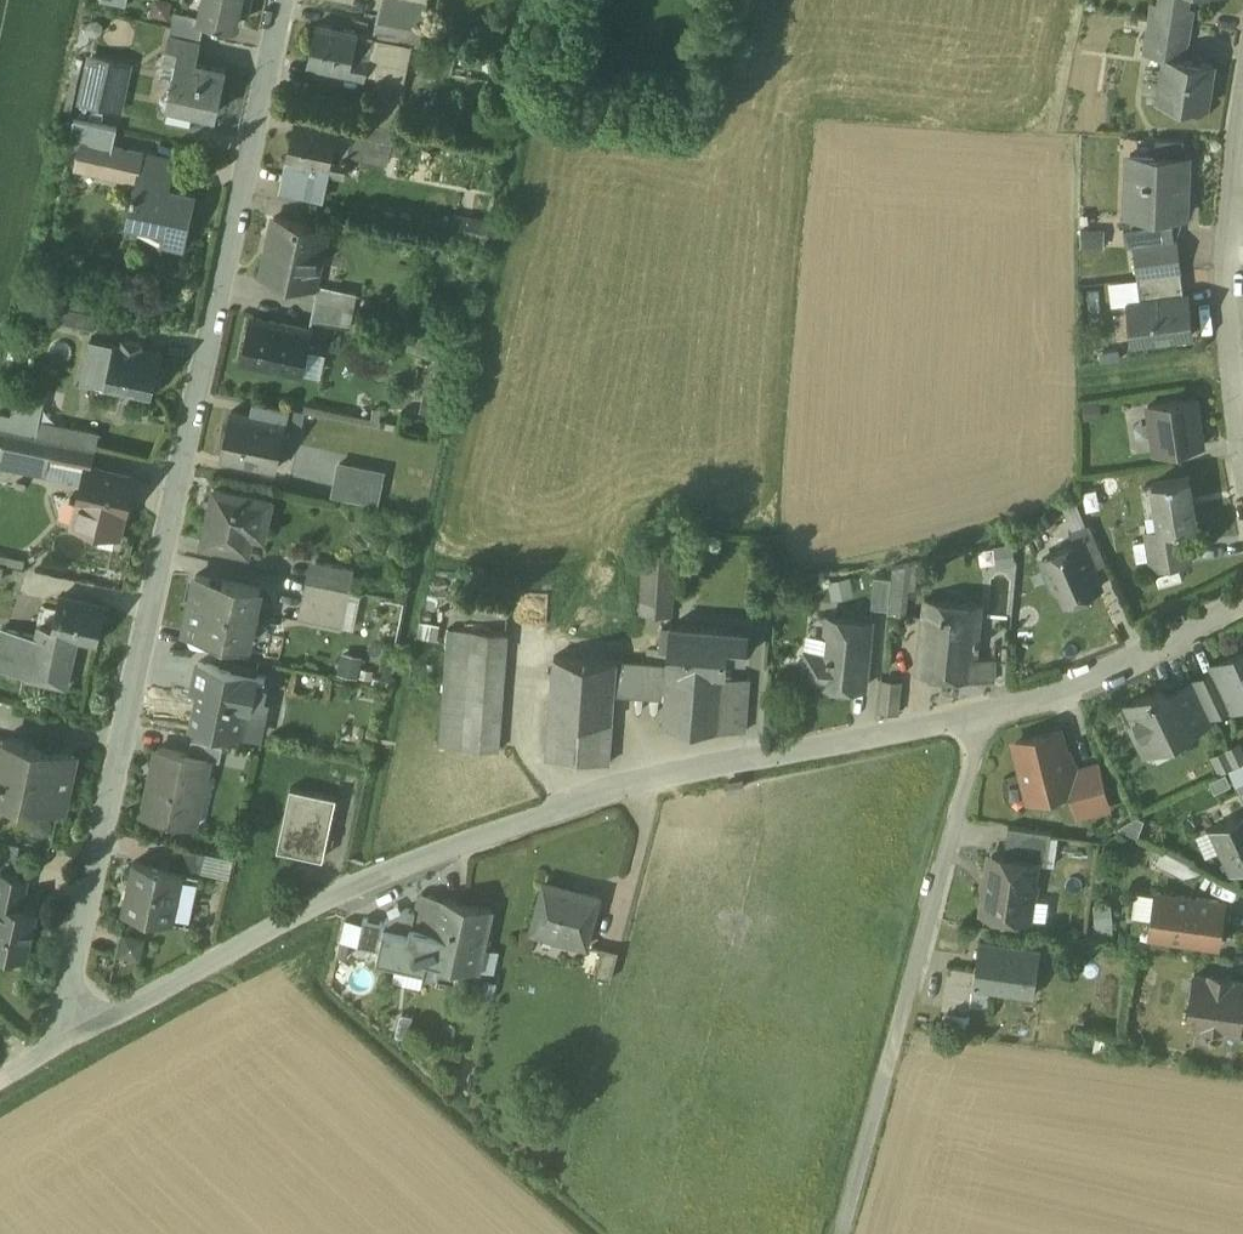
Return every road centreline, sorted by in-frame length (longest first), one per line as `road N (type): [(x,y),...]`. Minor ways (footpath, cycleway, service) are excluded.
road 1 (unclassified): [(52,1053),(286,0)]
road 2 (unclassified): [(52,1053),(295,919),(492,836),(755,756),(988,711)]
road 3 (unclassified): [(988,711),(848,1233)]
road 4 (unclassified): [(988,711),(1076,687),(1242,610)]
road 5 (residential): [(1242,179),(1231,266),(1242,443)]

